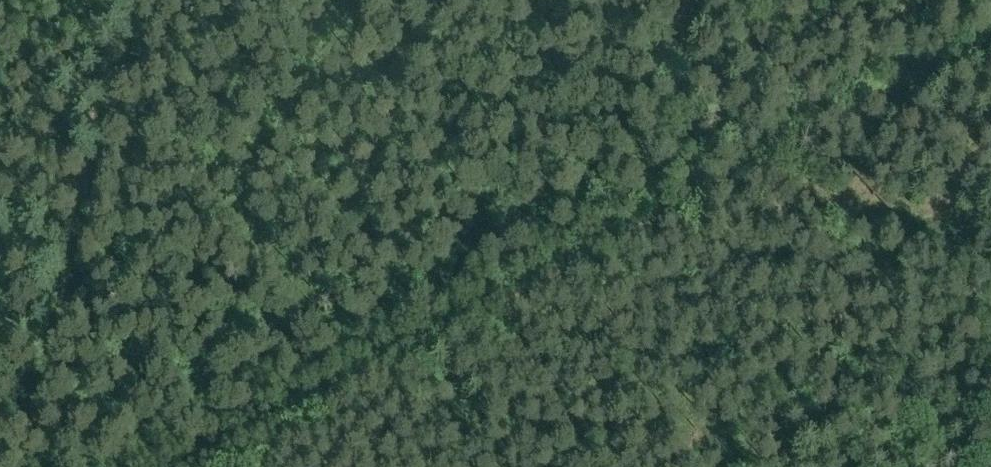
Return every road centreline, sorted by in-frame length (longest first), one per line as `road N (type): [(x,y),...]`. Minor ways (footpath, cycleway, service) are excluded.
road 1 (track): [(170,466),(990,21)]
road 2 (track): [(684,0),(671,190),(990,299)]
road 3 (track): [(83,0),(0,318)]

